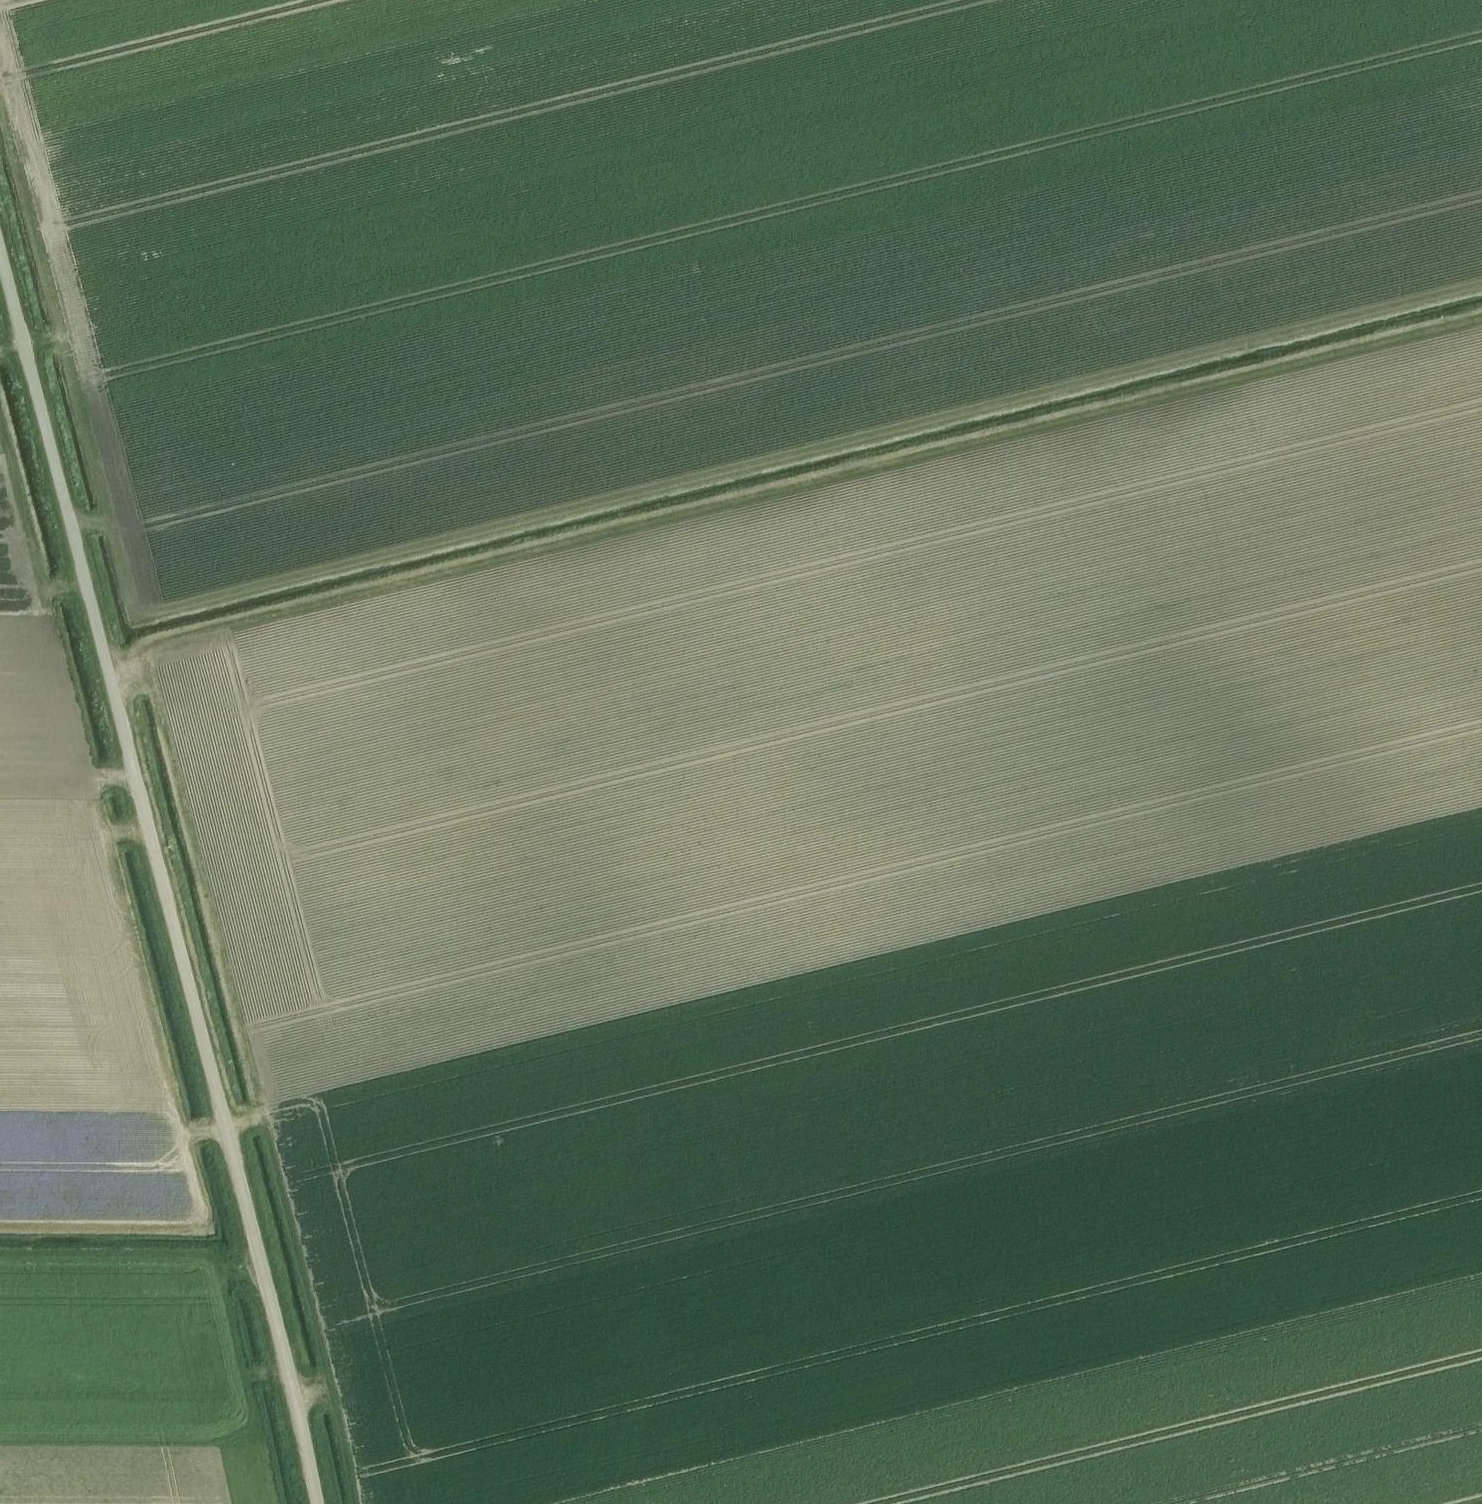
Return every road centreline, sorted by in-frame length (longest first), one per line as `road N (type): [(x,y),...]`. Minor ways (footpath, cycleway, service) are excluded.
road 1 (unclassified): [(318,1503),(0,252)]

